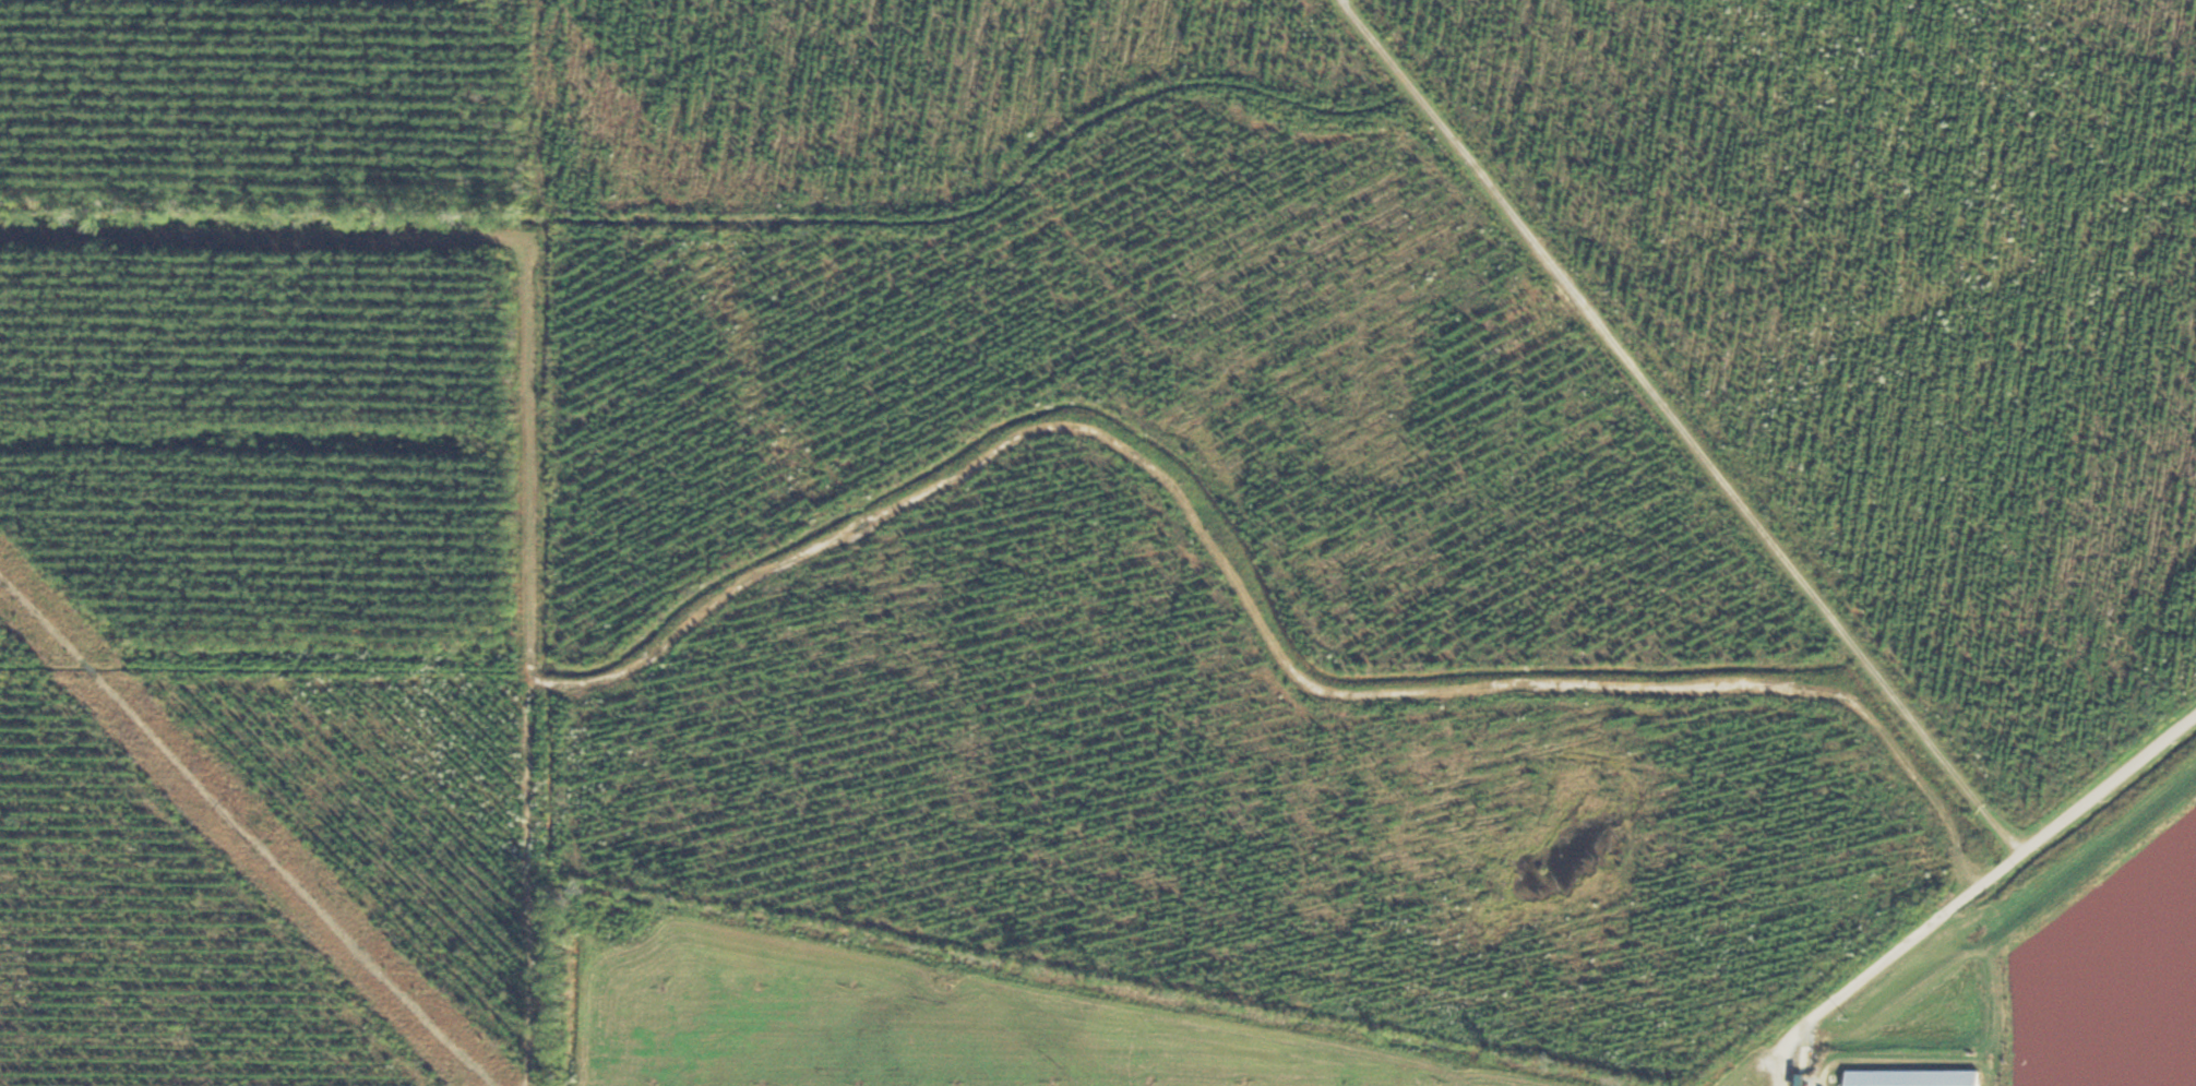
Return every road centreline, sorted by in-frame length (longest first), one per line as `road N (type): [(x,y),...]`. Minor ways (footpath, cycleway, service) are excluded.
road 1 (residential): [(1723,1085),(2195,711)]

